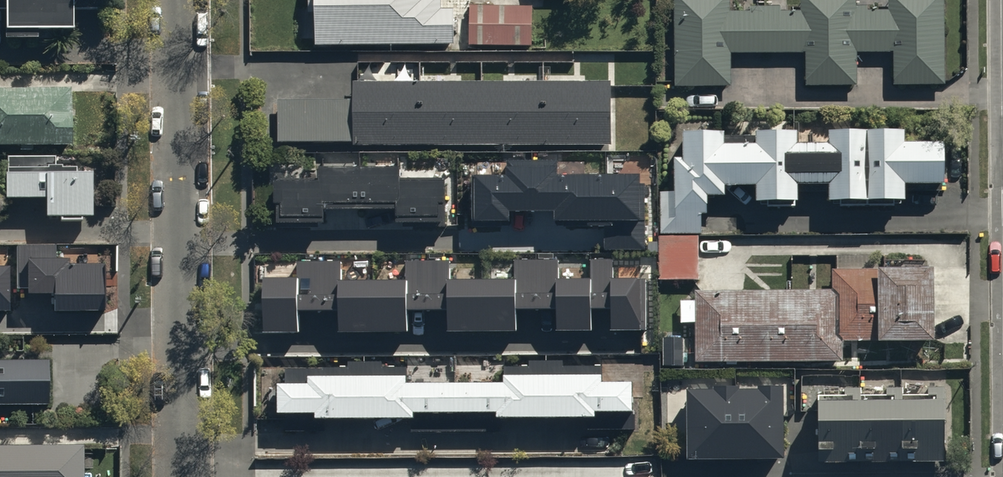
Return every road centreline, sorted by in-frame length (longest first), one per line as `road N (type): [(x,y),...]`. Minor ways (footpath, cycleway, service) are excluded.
road 1 (unclassified): [(179,476),(178,0)]

